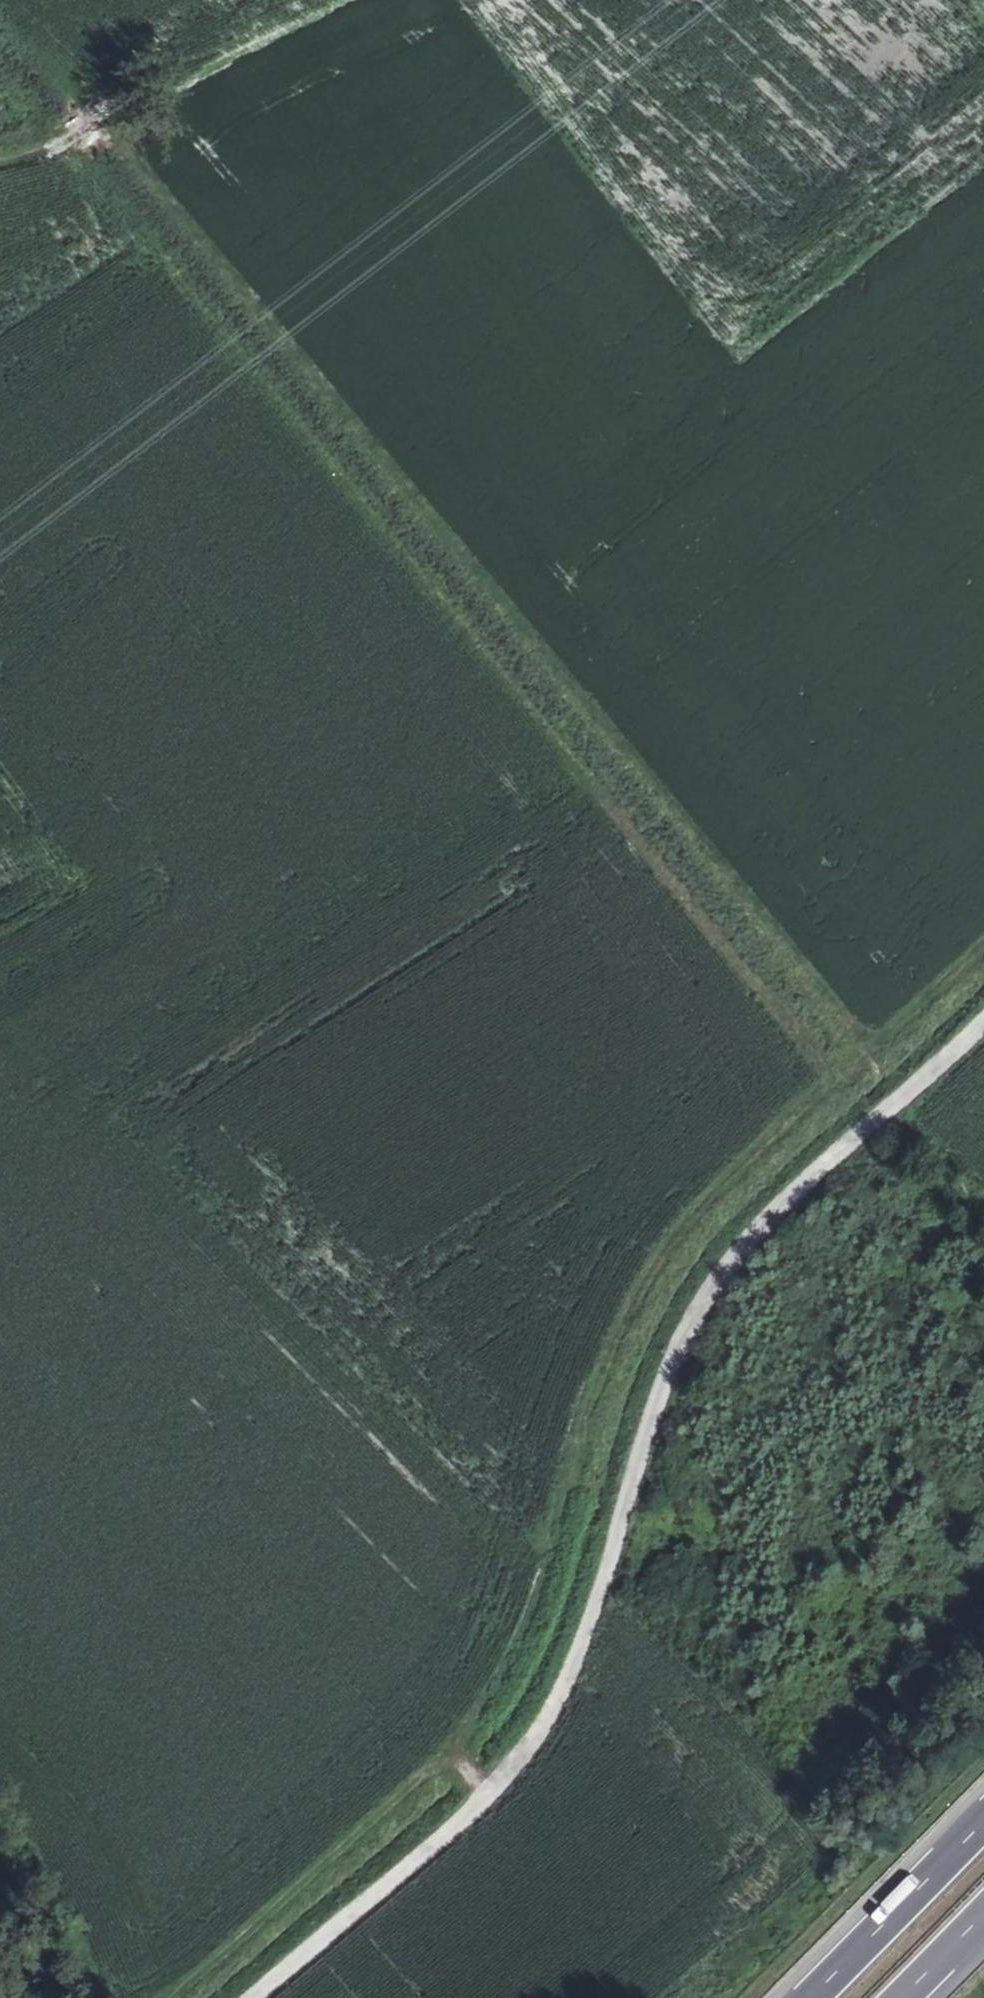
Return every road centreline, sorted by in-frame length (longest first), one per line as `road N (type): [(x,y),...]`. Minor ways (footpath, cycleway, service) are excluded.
road 1 (track): [(983,1017),(749,1233),(699,1302),(673,1348),(562,1673),(481,1795),(247,1997)]
road 2 (motorway): [(983,1820),(807,1997)]

